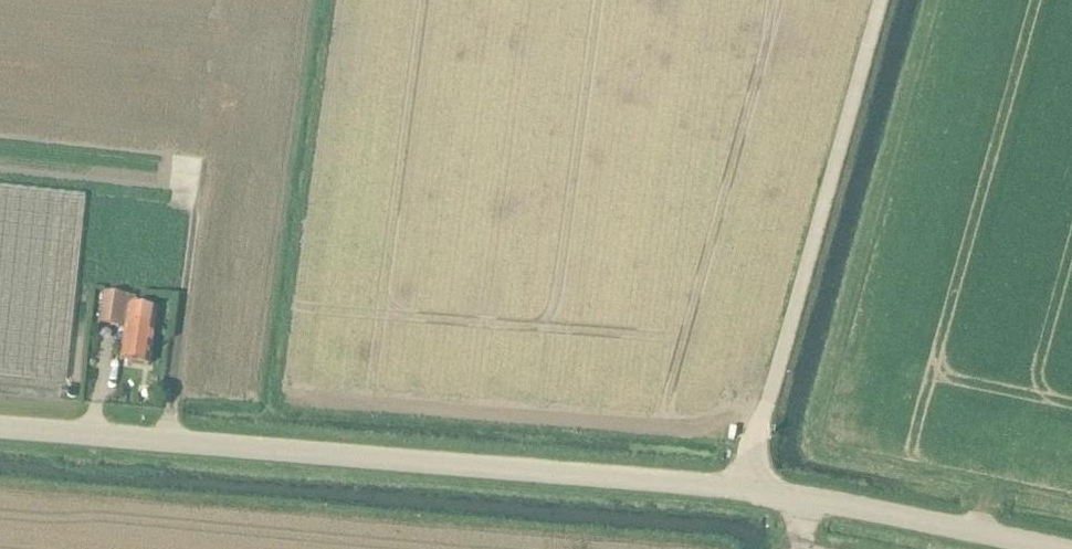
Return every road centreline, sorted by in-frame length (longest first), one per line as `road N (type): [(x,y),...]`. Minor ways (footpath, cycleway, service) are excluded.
road 1 (unclassified): [(1053,548),(745,490),(0,428)]

